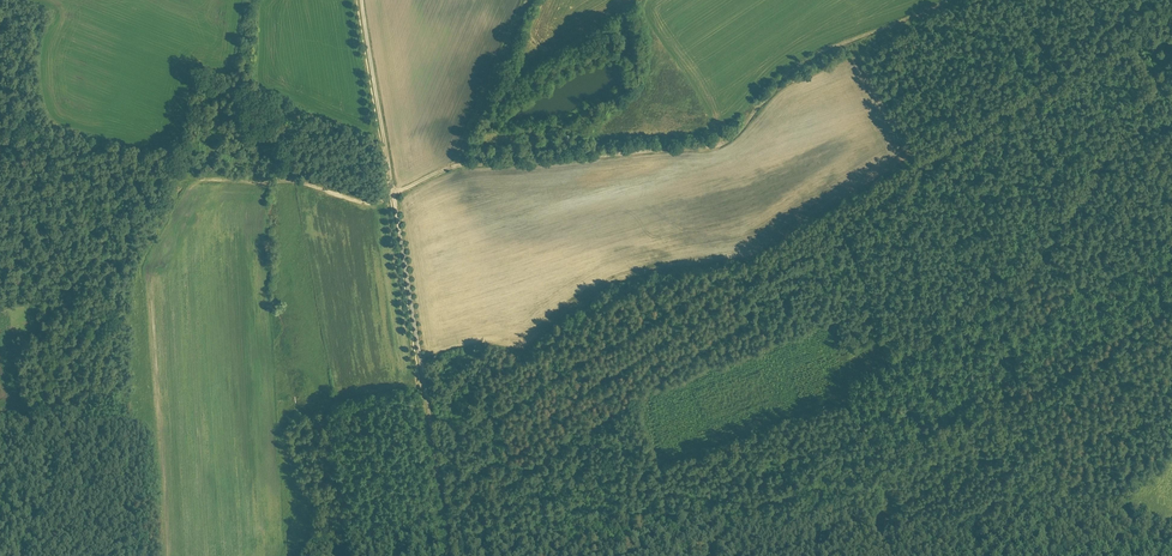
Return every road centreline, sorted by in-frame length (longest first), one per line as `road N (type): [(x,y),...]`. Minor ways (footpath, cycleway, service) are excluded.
road 1 (track): [(953,0),(791,72),(718,146),(446,169),(369,204),(319,186),(189,179)]
road 2 (track): [(452,555),(361,0)]

